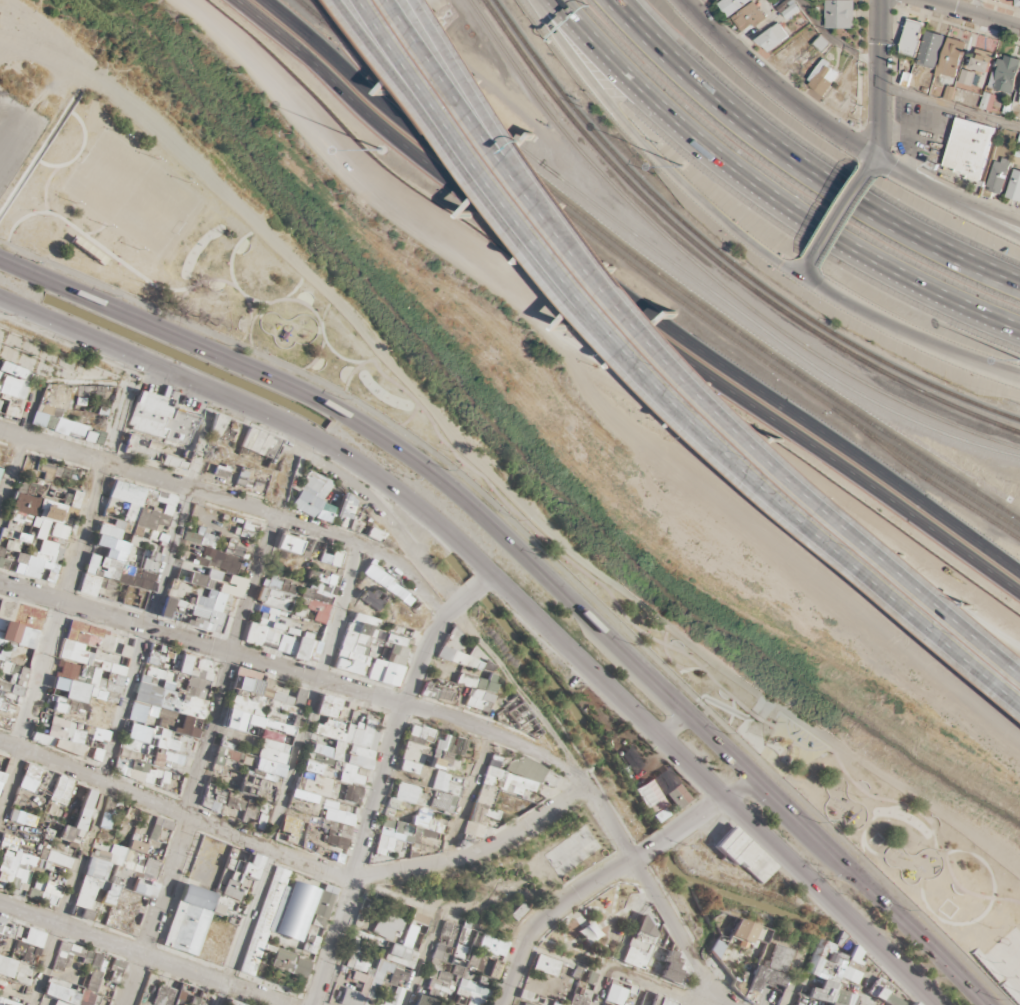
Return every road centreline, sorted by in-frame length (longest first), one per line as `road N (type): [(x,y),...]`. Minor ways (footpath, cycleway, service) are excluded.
road 1 (trunk): [(981,1004),(423,470),(349,416),(293,388),(0,259)]
road 2 (trunk): [(0,300),(311,439),(433,525),(931,1004)]
road 3 (primary): [(238,0),(564,261),(1019,592)]
road 4 (primary): [(1019,571),(550,228),(264,0)]
road 5 (motorway): [(1019,651),(705,375),(571,229),(481,111)]
road 6 (motorway): [(502,176),(714,418),(1019,682)]
road 7 (residential): [(0,740),(351,883),(461,858),(588,782)]
road 8 (residential): [(0,586),(402,705),(512,744),(582,786)]
road 9 (motorway): [(559,0),(644,90),(763,189),(874,259),(1019,328)]
road 10 (residential): [(185,486),(107,785),(29,1004)]
road 11 (residential): [(272,513),(125,1004)]
road 12 (motorway): [(1019,287),(868,213),(764,143),(612,0)]
road 13 (residential): [(444,617),(411,573),(362,544),(0,431)]
road 14 (residential): [(218,1004),(362,544)]
road 15 (tertiary): [(487,578),(444,617),(402,705),(313,1004)]
road 16 (residential): [(0,807),(123,392)]
road 17 (motorway): [(532,0),(634,133),(708,204),(807,277)]
road 18 (residential): [(743,773),(536,927),(502,1004)]
road 19 (residential): [(0,900),(285,1004)]
road 20 (residential): [(726,1004),(588,782)]
road 21 (tertiary): [(875,159),(761,79),(680,0)]
road 22 (motorway): [(807,277),(914,335),(1019,377)]
road 23 (residential): [(458,604),(376,508),(288,447)]
road 24 (motorway): [(357,0),(502,176)]
road 25 (residential): [(588,782),(458,604)]
road 26 (motorway): [(376,0),(502,176)]
road 27 (tertiary): [(878,143),(880,0)]
road 28 (residential): [(484,734),(441,865)]
road 29 (motorway): [(1019,238),(899,173)]
road 30 (motorway): [(481,111),(404,0)]
road 31 (residential): [(1019,223),(899,173)]
road 32 (motorway): [(481,111),(423,0)]

